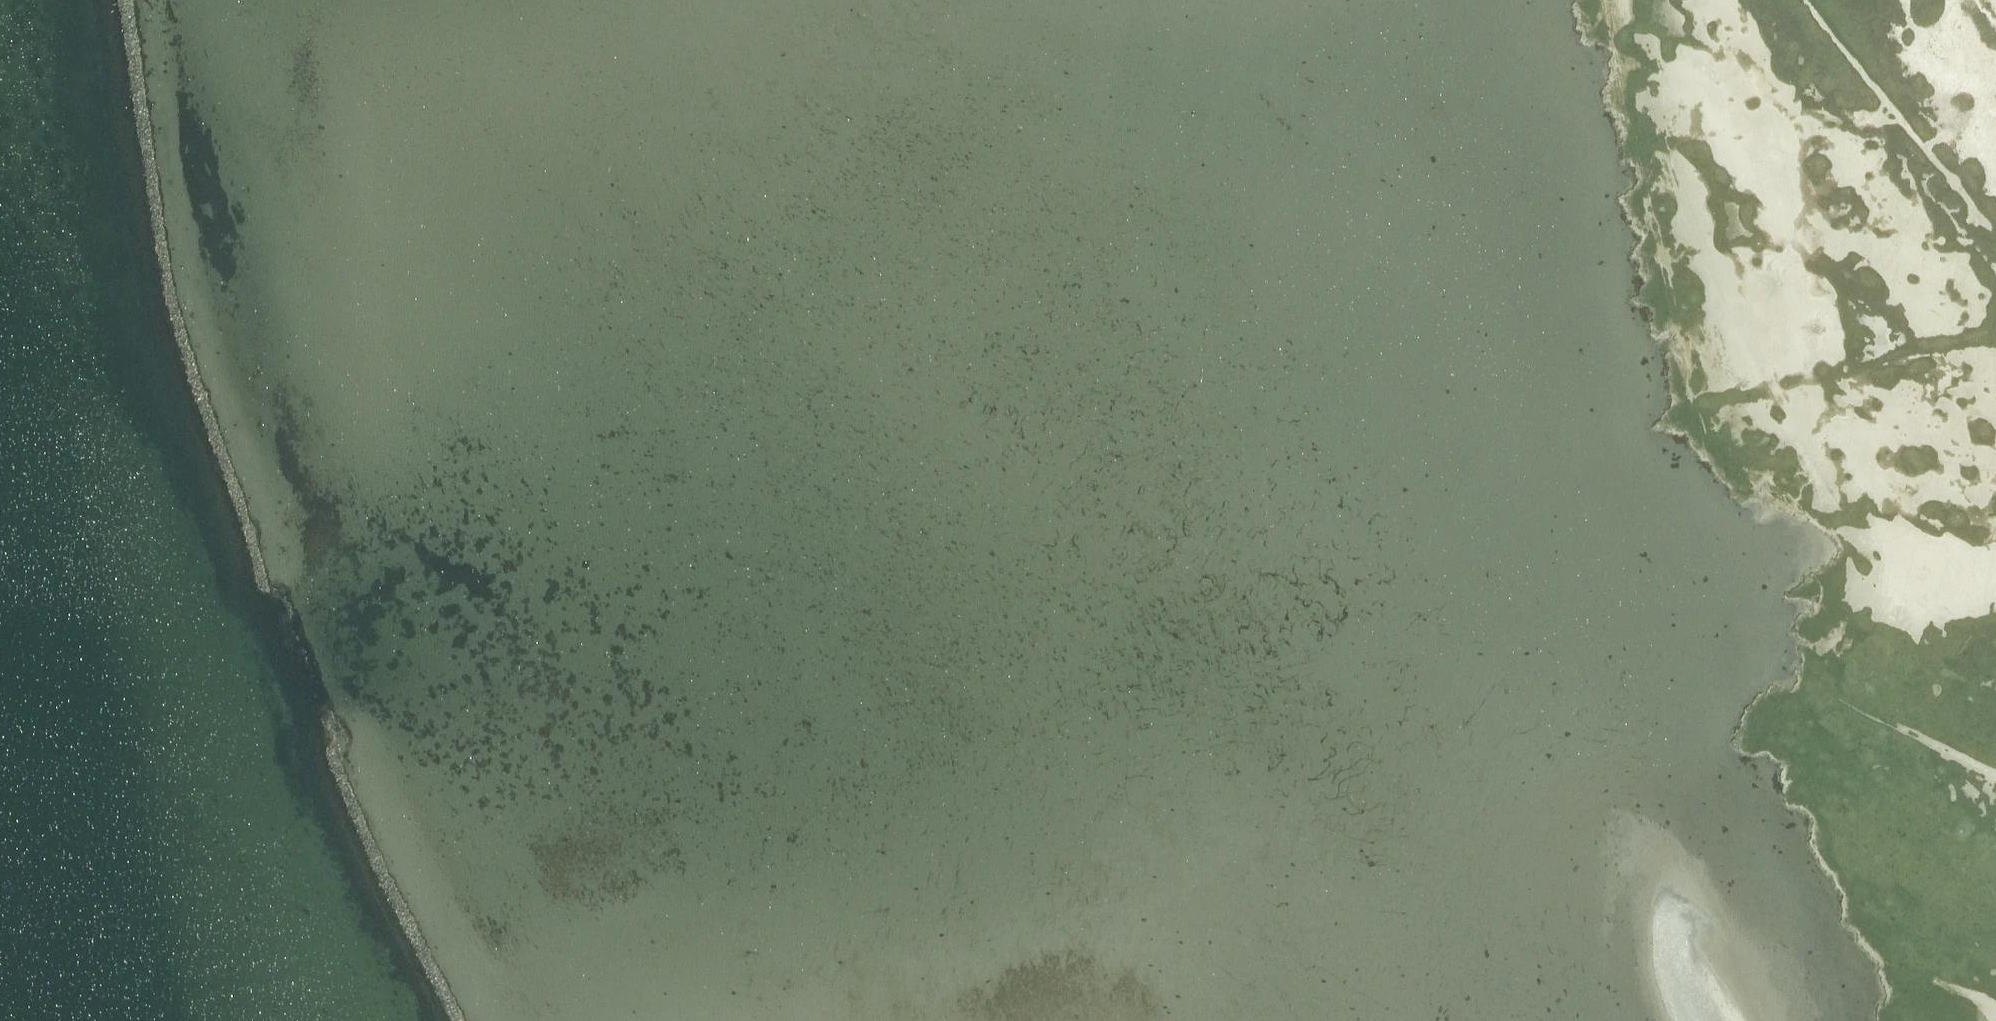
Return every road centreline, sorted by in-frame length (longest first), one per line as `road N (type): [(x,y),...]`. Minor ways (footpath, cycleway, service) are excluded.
road 1 (track): [(1807,0),(1995,228)]

